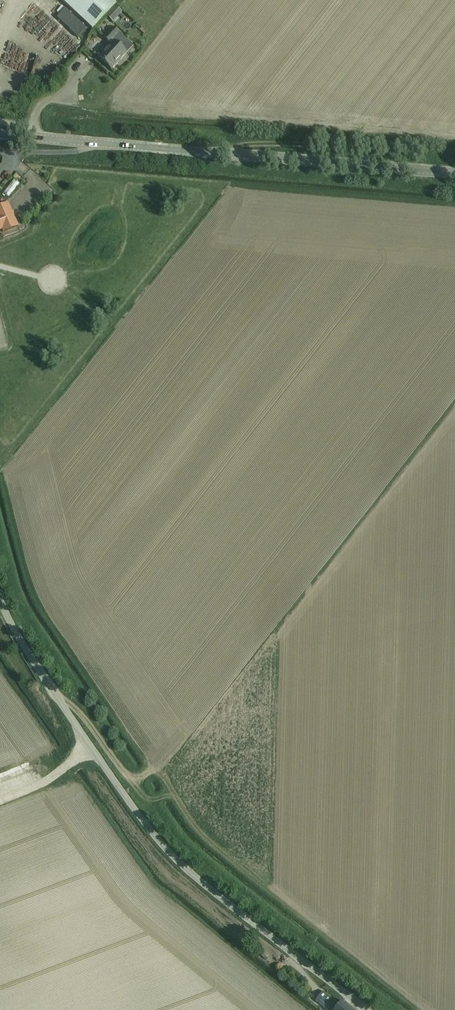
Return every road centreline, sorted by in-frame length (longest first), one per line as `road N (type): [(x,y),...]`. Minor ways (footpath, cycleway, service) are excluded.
road 1 (tertiary): [(0,599),(79,729),(167,850),(367,1009)]
road 2 (track): [(52,688),(181,844),(347,977)]
road 3 (track): [(420,1009),(209,841),(151,767)]
road 4 (secondary): [(454,173),(205,152)]
road 5 (secondary): [(30,137),(205,152)]

